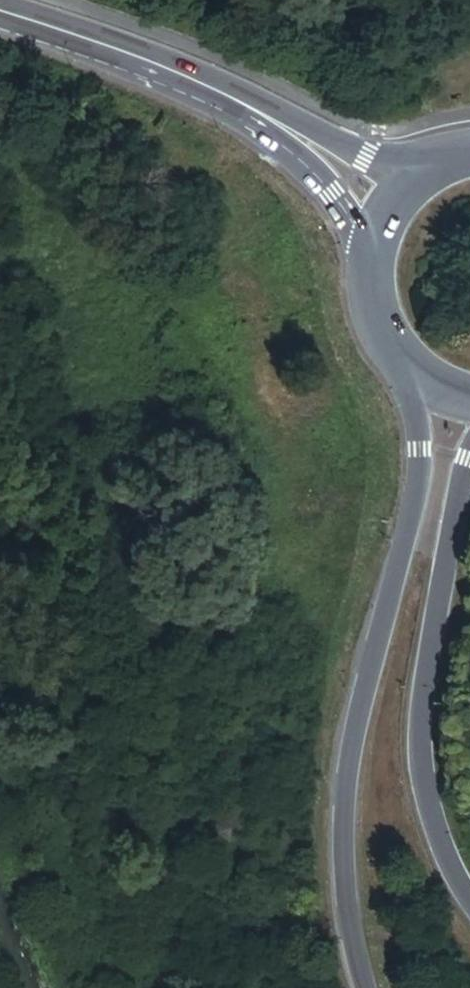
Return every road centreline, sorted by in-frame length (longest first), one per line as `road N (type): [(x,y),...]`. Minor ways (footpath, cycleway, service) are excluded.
road 1 (trunk): [(414,379),(419,472),(342,798),(341,868),(364,987)]
road 2 (trunk): [(469,904),(441,850),(425,791),(420,688),(441,557),(469,454)]
road 3 (secondary): [(266,123),(181,72),(0,11)]
road 4 (secondary): [(266,123),(368,254)]
road 5 (secondary): [(417,171),(266,123)]
road 6 (secondary): [(368,254),(379,335),(414,379)]

